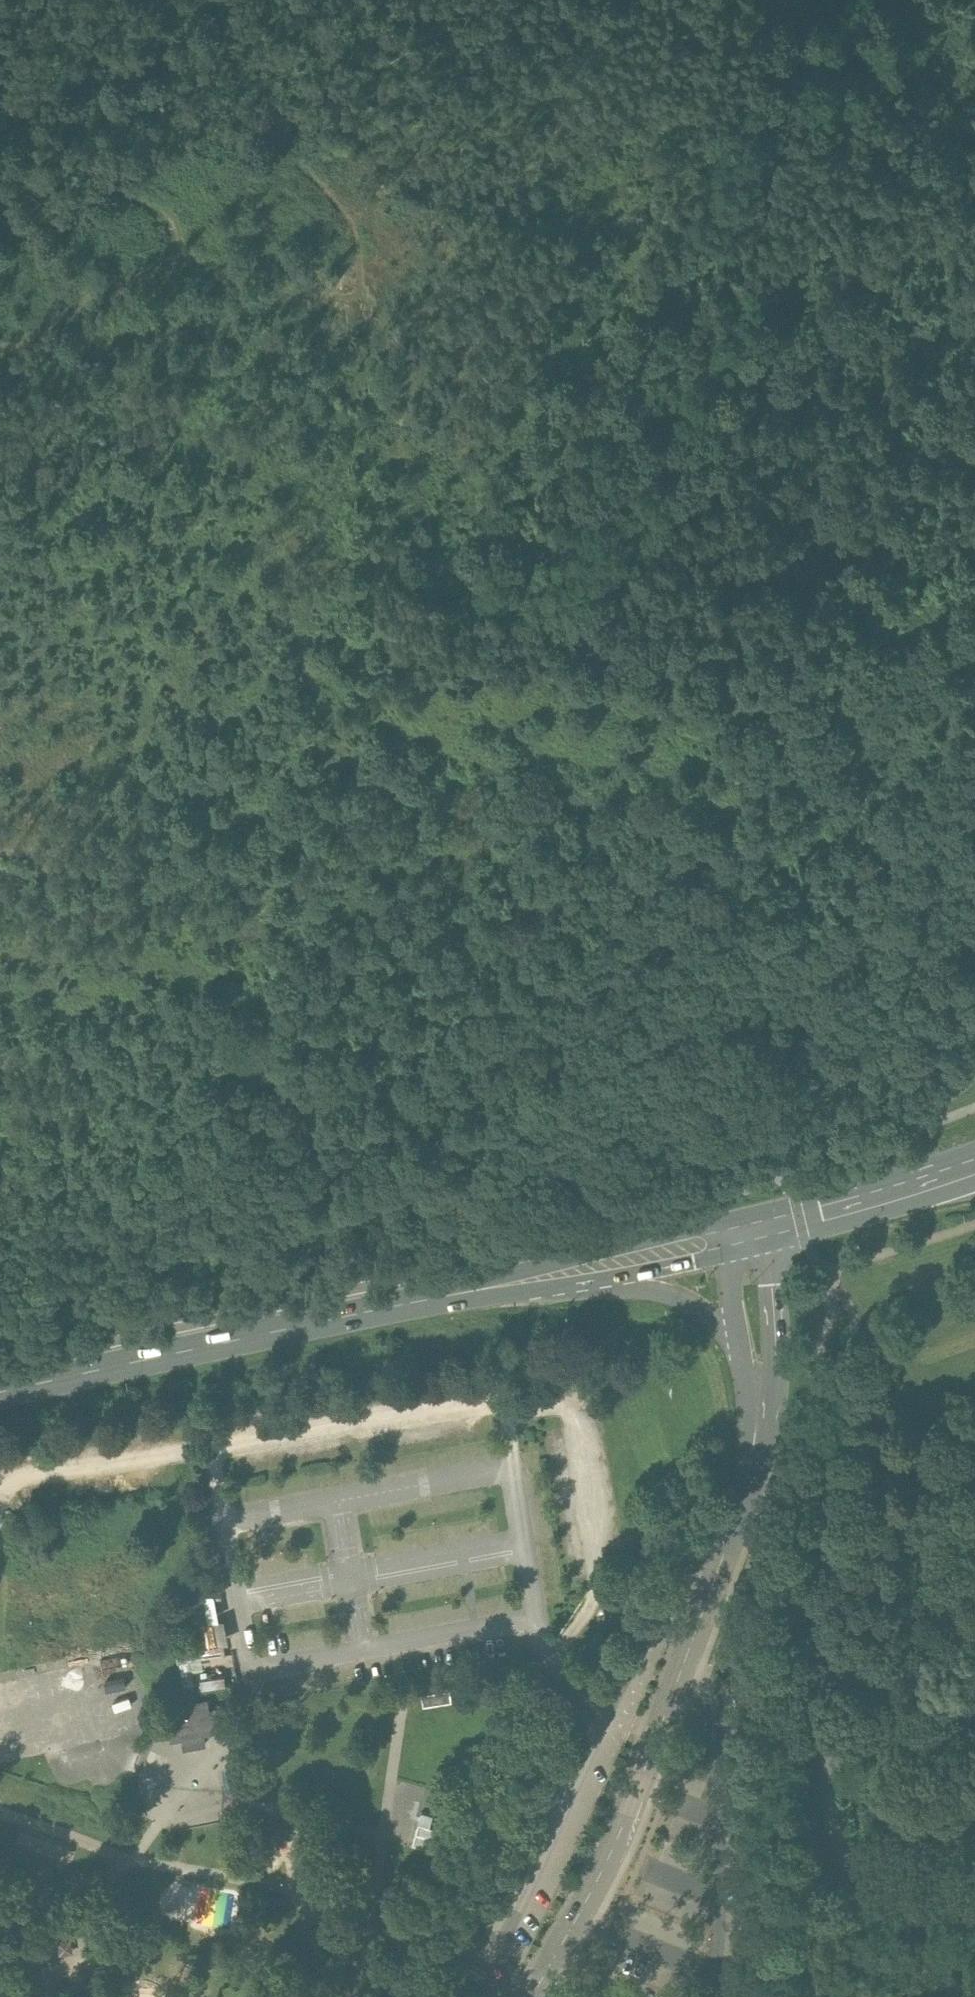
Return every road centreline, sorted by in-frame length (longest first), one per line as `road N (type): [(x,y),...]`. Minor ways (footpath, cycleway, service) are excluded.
road 1 (tertiary): [(741,1508),(631,1773),(520,1996)]
road 2 (primary): [(0,1397),(518,1285)]
road 3 (tertiary): [(741,1508),(777,1415),(773,1286),(762,1231)]
road 4 (tertiary): [(518,1285),(669,1295),(705,1316),(742,1355)]
road 5 (primary): [(762,1231),(974,1168)]
road 6 (primary): [(518,1285),(723,1240)]
road 7 (tertiary): [(742,1355),(741,1508)]

